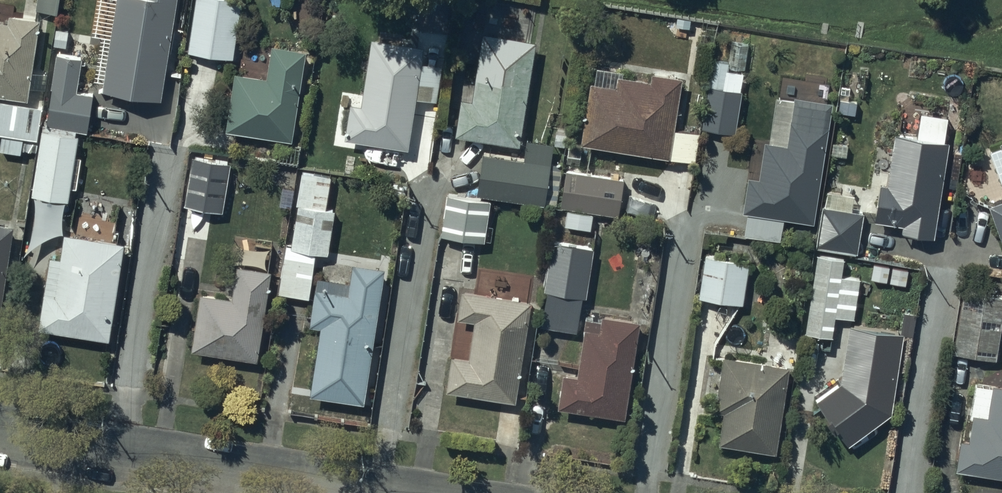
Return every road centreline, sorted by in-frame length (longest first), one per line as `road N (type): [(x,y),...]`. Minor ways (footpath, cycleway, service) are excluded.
road 1 (residential): [(0,427),(410,492)]

